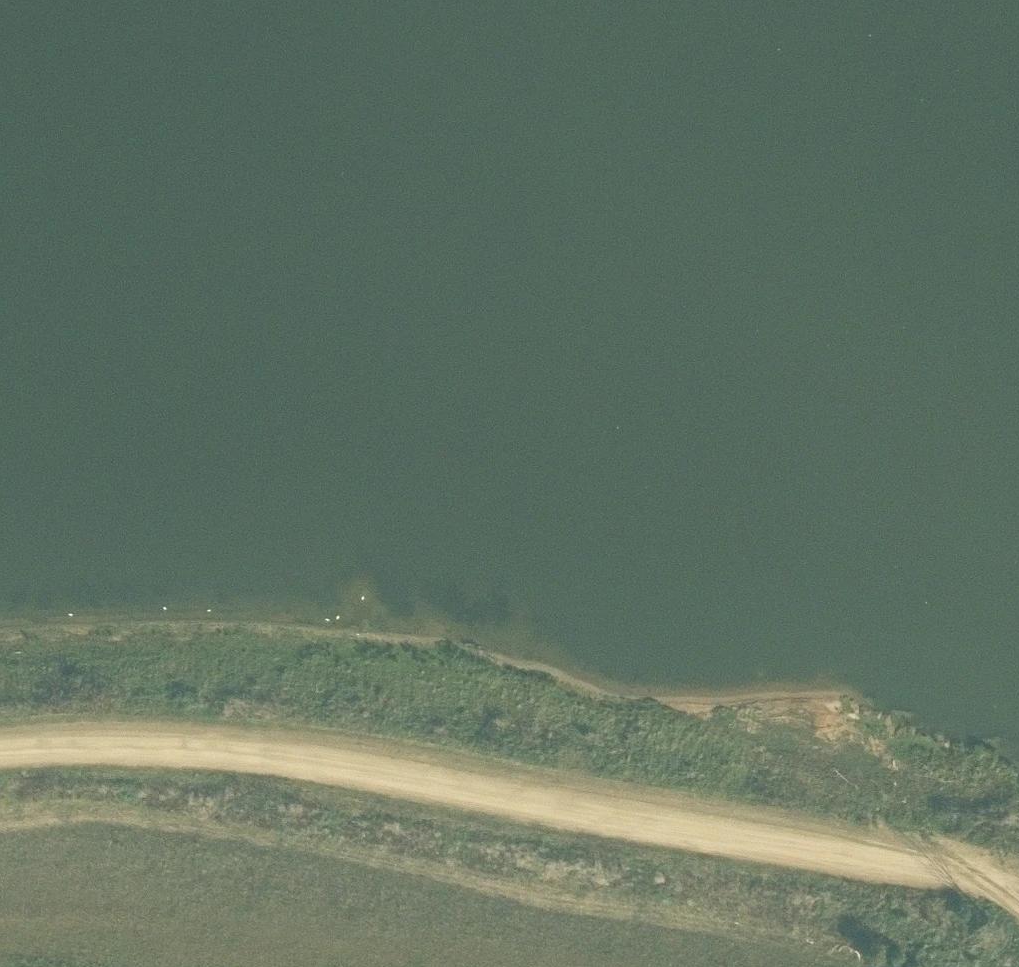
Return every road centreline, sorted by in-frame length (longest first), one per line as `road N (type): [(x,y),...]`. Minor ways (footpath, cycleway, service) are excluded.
road 1 (track): [(0,743),(286,752),(840,853),(1018,895)]

